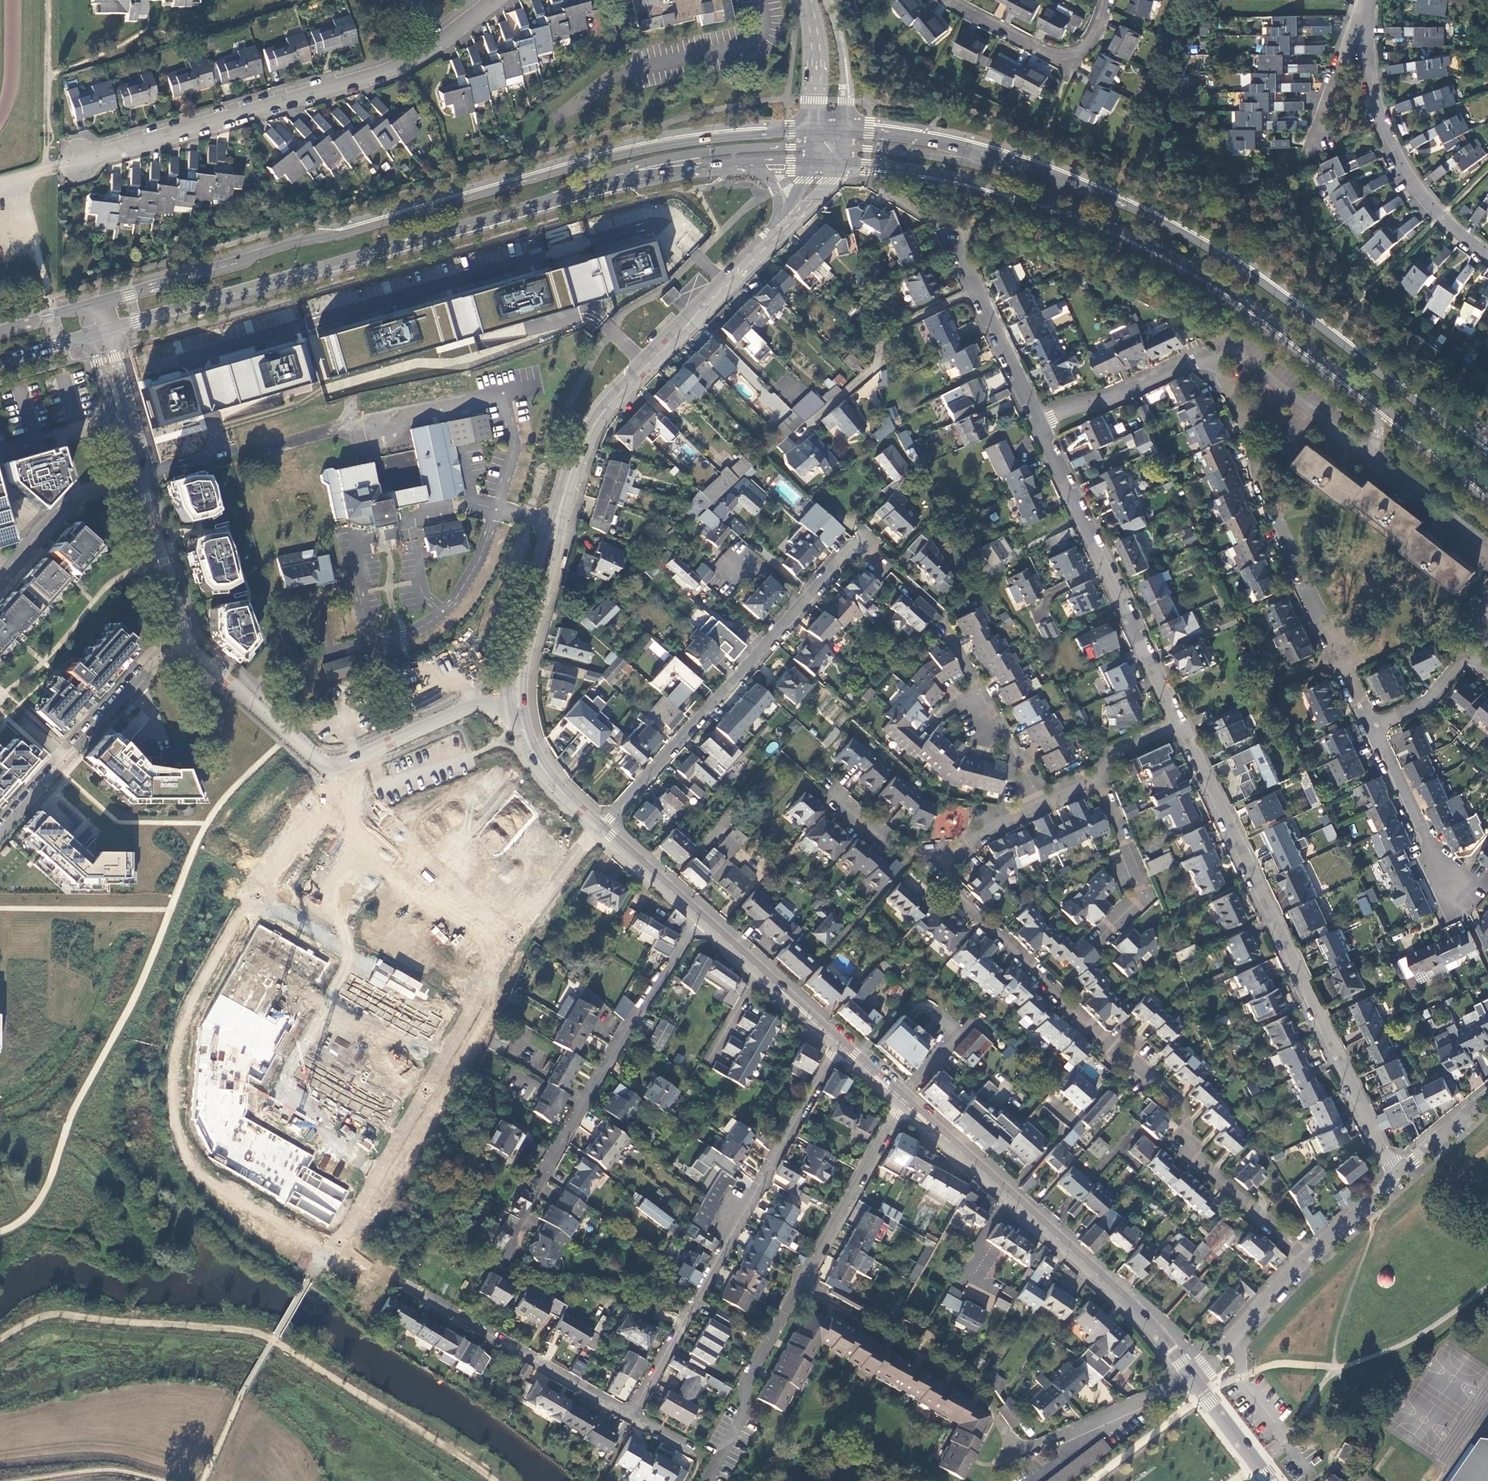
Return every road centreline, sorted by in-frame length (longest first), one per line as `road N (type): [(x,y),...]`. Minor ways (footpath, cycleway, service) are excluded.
road 1 (primary): [(813,130),(688,137),(602,155),(94,304)]
road 2 (residential): [(1040,423),(1215,359),(1254,439),(1261,483),(1338,651)]
road 3 (residential): [(1400,1174),(1179,723)]
road 4 (primary): [(1073,213),(1234,298),(1487,492)]
road 5 (primary): [(108,330),(568,198)]
road 6 (residential): [(491,0),(394,69),(80,160)]
road 7 (tertiary): [(688,326),(583,443),(518,656),(519,713)]
road 8 (residential): [(903,1101),(749,1377),(745,1415),(708,1480)]
road 9 (residential): [(841,1045),(631,1415)]
road 10 (residential): [(599,827),(857,544),(882,567)]
road 11 (tertiary): [(903,1101),(1137,1311),(1194,1379)]
road 12 (residential): [(700,915),(627,1026),(503,1257)]
road 13 (residential): [(518,937),(345,1242),(330,1249)]
road 14 (residential): [(1179,723),(1040,423)]
road 15 (residential): [(1305,1259),(1196,1159),(1180,1104),(1120,1054)]
road 16 (residential): [(0,832),(154,661),(189,645)]
road 17 (residential): [(399,1280),(631,1415)]
road 18 (residential): [(946,864),(951,887),(1120,1054)]
road 19 (residential): [(1360,35),(1403,165),(1443,217),(1487,253)]
road 20 (residential): [(518,937),(331,768)]
road 21 (tertiary): [(568,198),(629,168),(681,156),(811,147)]
road 22 (primary): [(1073,213),(1022,164),(845,131)]
road 23 (primary): [(859,164),(953,175),(1073,213)]
road 24 (residential): [(1040,423),(949,231)]
road 25 (residential): [(949,0),(1065,56),(1088,47),(1107,0)]
road 26 (residential): [(331,768),(474,705),(519,713)]
road 27 (tertiary): [(700,915),(841,1045)]
road 28 (residential): [(1373,727),(1448,882),(1466,887)]
road 29 (residential): [(1100,781),(1142,886),(1136,903),(1093,944)]
road 30 (residential): [(1194,1379),(1019,1452)]
road 31 (residential): [(189,645),(331,768)]
road 32 (primary): [(568,198),(744,165)]
road 33 (residential): [(0,577),(73,499),(140,480)]
road 34 (residential): [(140,480),(189,645)]
road 35 (track): [(46,169),(49,0)]
road 36 (residential): [(1194,1379),(1305,1259)]
road 37 (tertiary): [(519,713),(537,759),(599,827)]
road 38 (residential): [(1487,669),(1467,662),(1430,700),(1373,727)]
road 39 (residential): [(599,827),(518,937)]
road 40 (residential): [(946,864),(883,838),(832,793)]
road 41 (tertiary): [(599,827),(700,915)]
road 42 (residential): [(1305,1259),(1400,1174)]
road 43 (residential): [(1039,805),(980,693)]
road 44 (tertiary): [(1270,1480),(1194,1379)]
road 45 (residential): [(1360,35),(1343,57),(1310,149)]
road 46 (tertiary): [(688,326),(770,238)]

